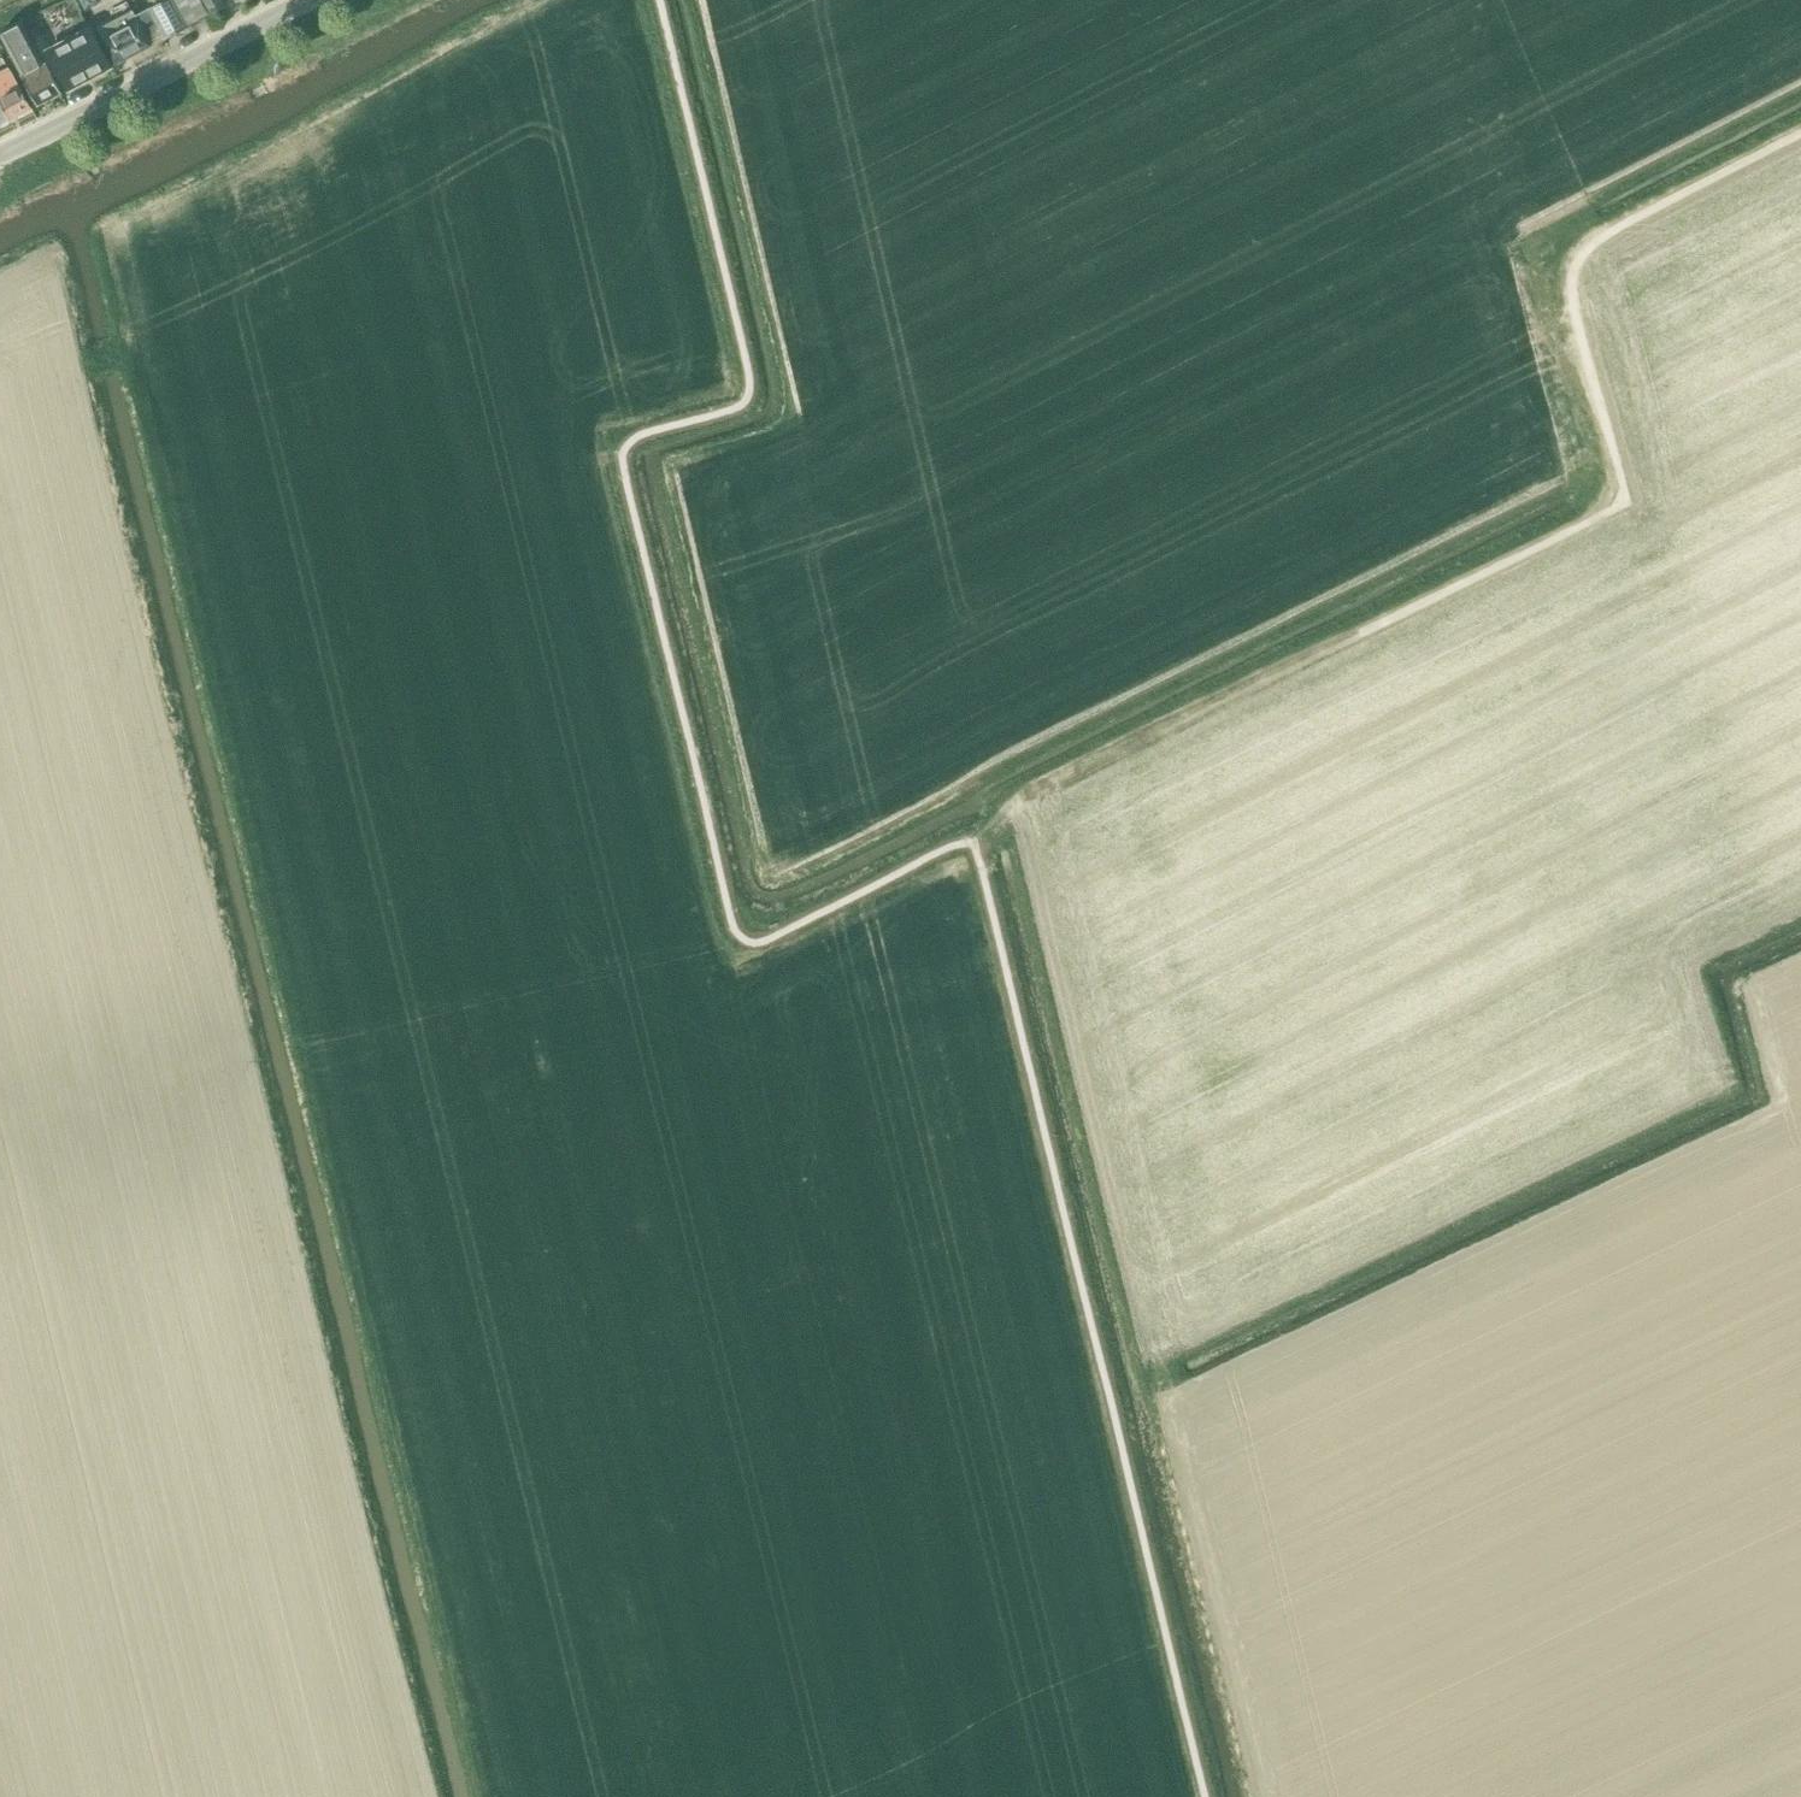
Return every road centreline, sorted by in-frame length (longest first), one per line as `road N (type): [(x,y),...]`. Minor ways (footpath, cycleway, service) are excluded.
road 1 (track): [(1800,132),(1618,227),(1574,269),(1574,307),(1624,489),(1617,508),(1060,773),(1027,794),(975,848)]
road 2 (tertiary): [(0,152),(298,0)]

